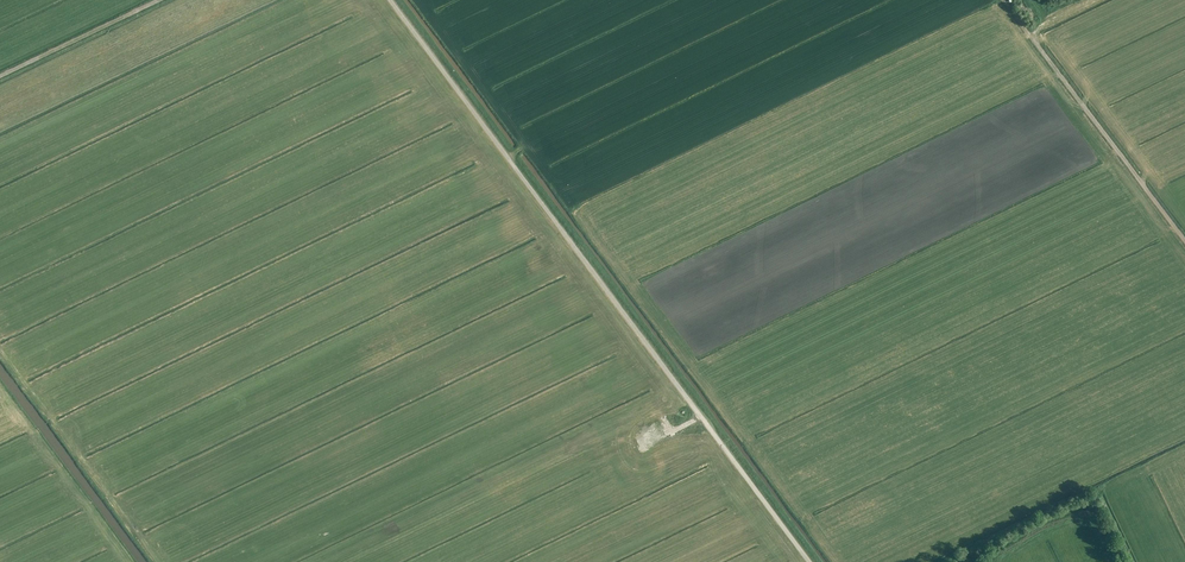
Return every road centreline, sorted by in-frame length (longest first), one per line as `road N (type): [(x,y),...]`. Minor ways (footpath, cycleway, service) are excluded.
road 1 (unclassified): [(809,561),(390,0)]
road 2 (track): [(1184,242),(1004,0)]
road 3 (track): [(0,76),(159,0)]

